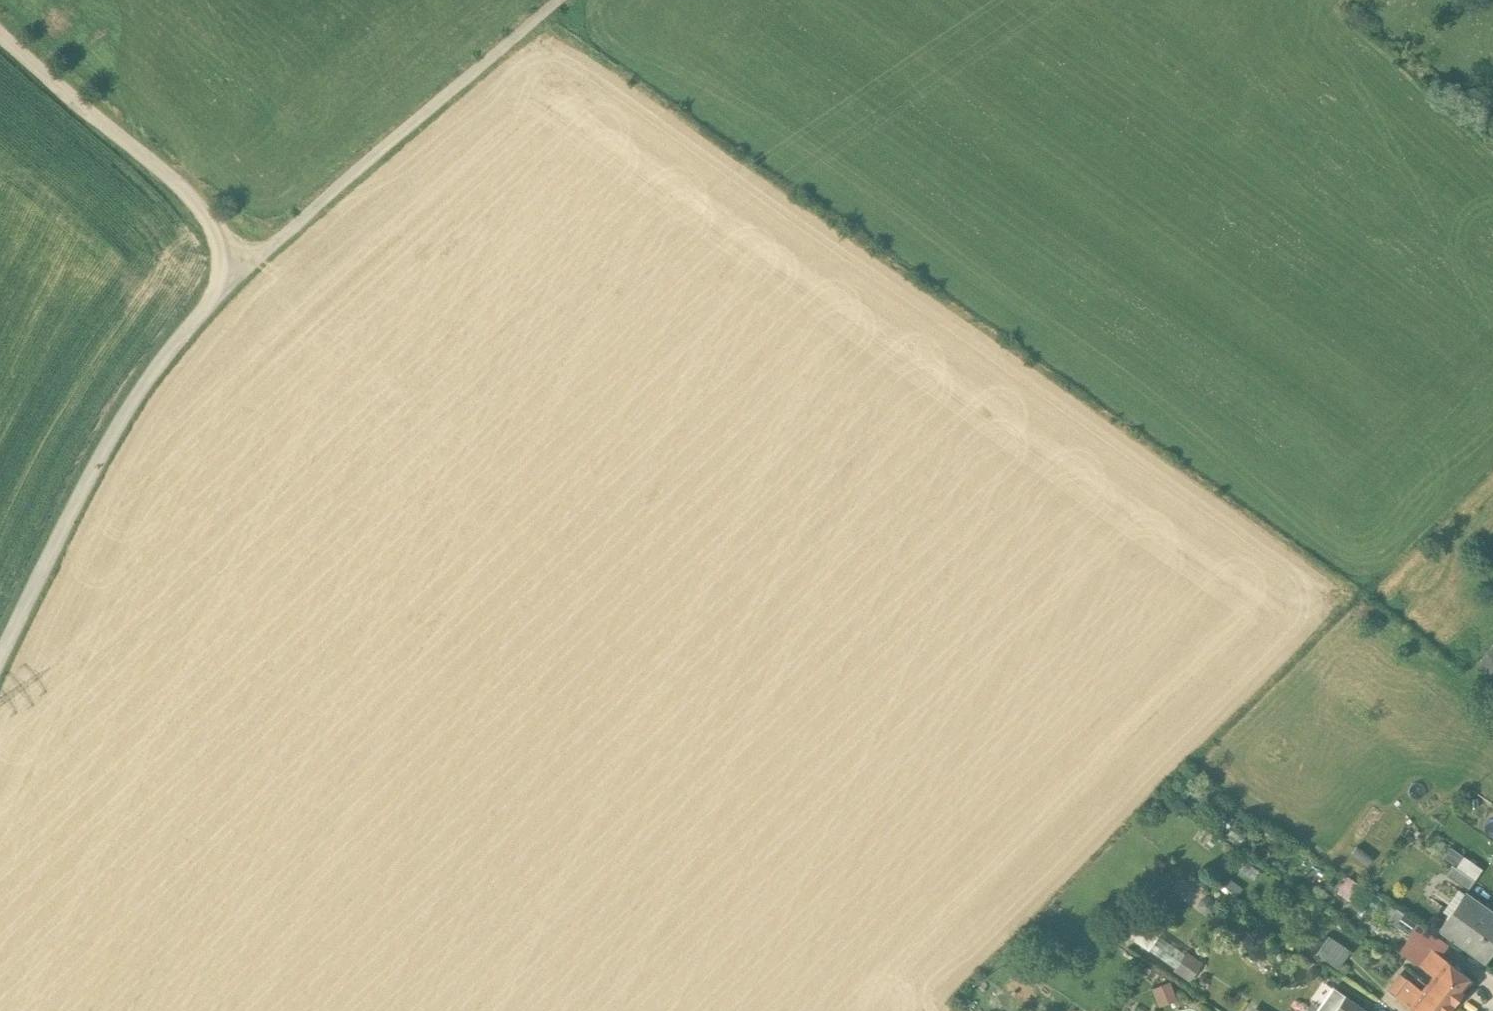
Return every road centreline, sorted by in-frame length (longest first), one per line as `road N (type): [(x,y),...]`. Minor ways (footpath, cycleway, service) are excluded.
road 1 (track): [(0,664),(152,373),(322,199),(562,0)]
road 2 (track): [(249,268),(203,211),(0,31)]

